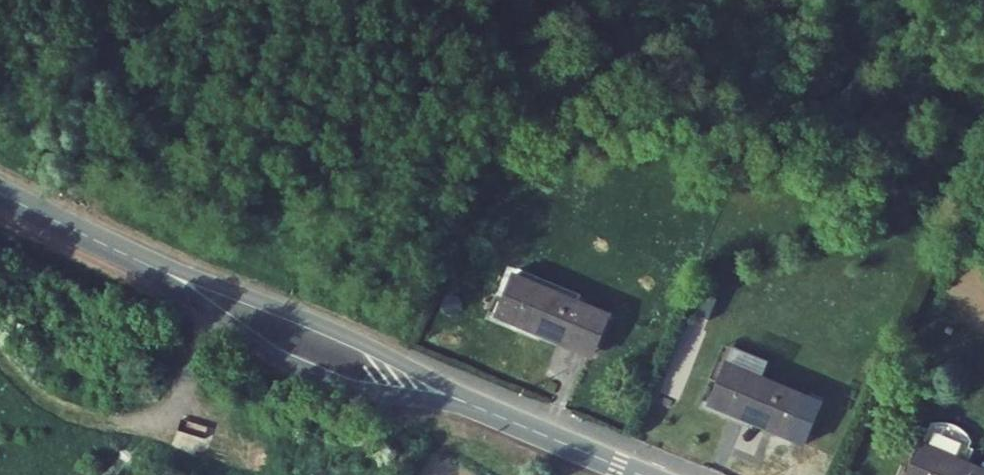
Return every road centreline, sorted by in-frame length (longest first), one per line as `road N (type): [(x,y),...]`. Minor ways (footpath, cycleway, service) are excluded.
road 1 (residential): [(136,262),(300,369),(369,394),(493,414)]
road 2 (residential): [(493,414),(355,341),(136,262)]
road 3 (residential): [(493,414),(639,474)]
road 4 (residential): [(0,194),(136,262)]

